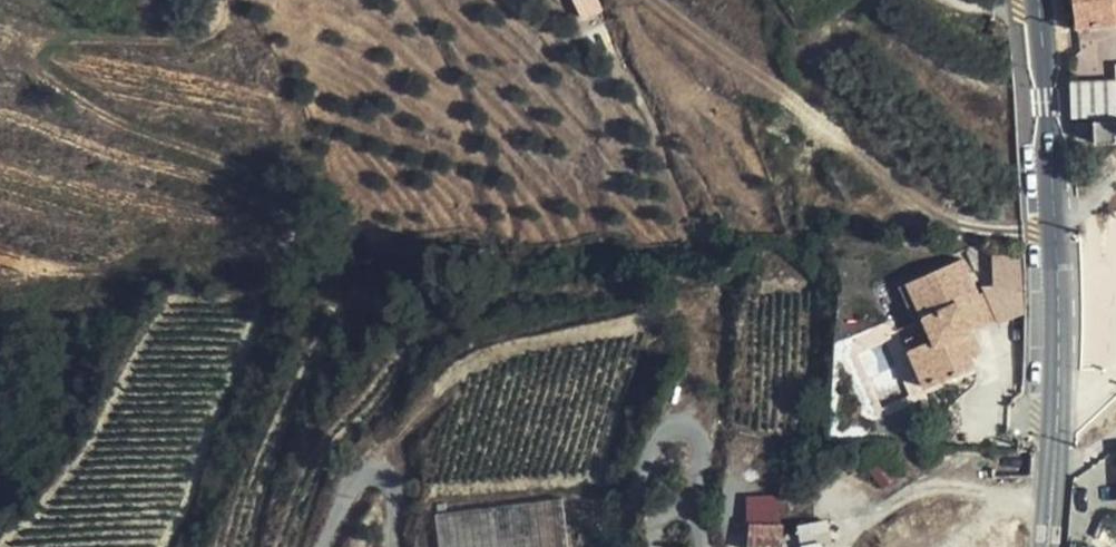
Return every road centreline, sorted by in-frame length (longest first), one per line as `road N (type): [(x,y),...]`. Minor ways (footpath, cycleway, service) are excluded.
road 1 (tertiary): [(1048,546),(1060,400),(1056,221),(1038,0)]

